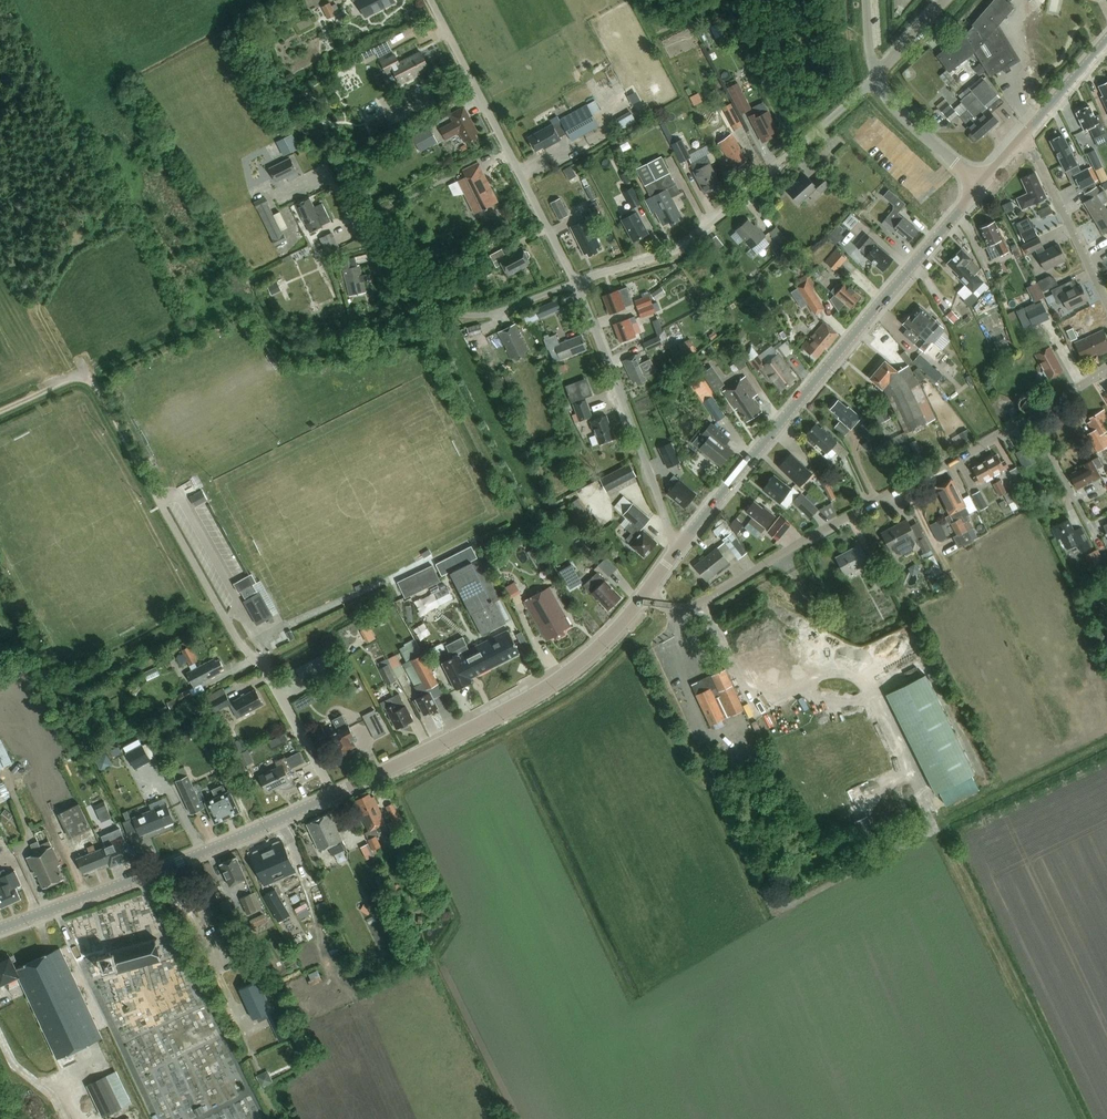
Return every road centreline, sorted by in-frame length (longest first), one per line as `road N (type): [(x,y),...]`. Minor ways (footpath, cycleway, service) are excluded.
road 1 (tertiary): [(0,929),(209,851),(458,737),(580,664),(643,593)]
road 2 (unclassified): [(643,593),(672,612),(700,604),(1106,370)]
road 3 (tertiary): [(679,545),(980,188)]
road 4 (unclassified): [(877,77),(684,248),(576,285)]
road 5 (unclassified): [(576,285),(428,0)]
road 6 (unclassified): [(679,545),(576,285)]
road 7 (unclassified): [(1106,309),(1024,135)]
road 8 (unclassified): [(980,188),(894,108),(877,77)]
road 9 (unclassified): [(576,285),(497,315),(449,313)]
road 10 (tertiary): [(1024,135),(1106,41)]

